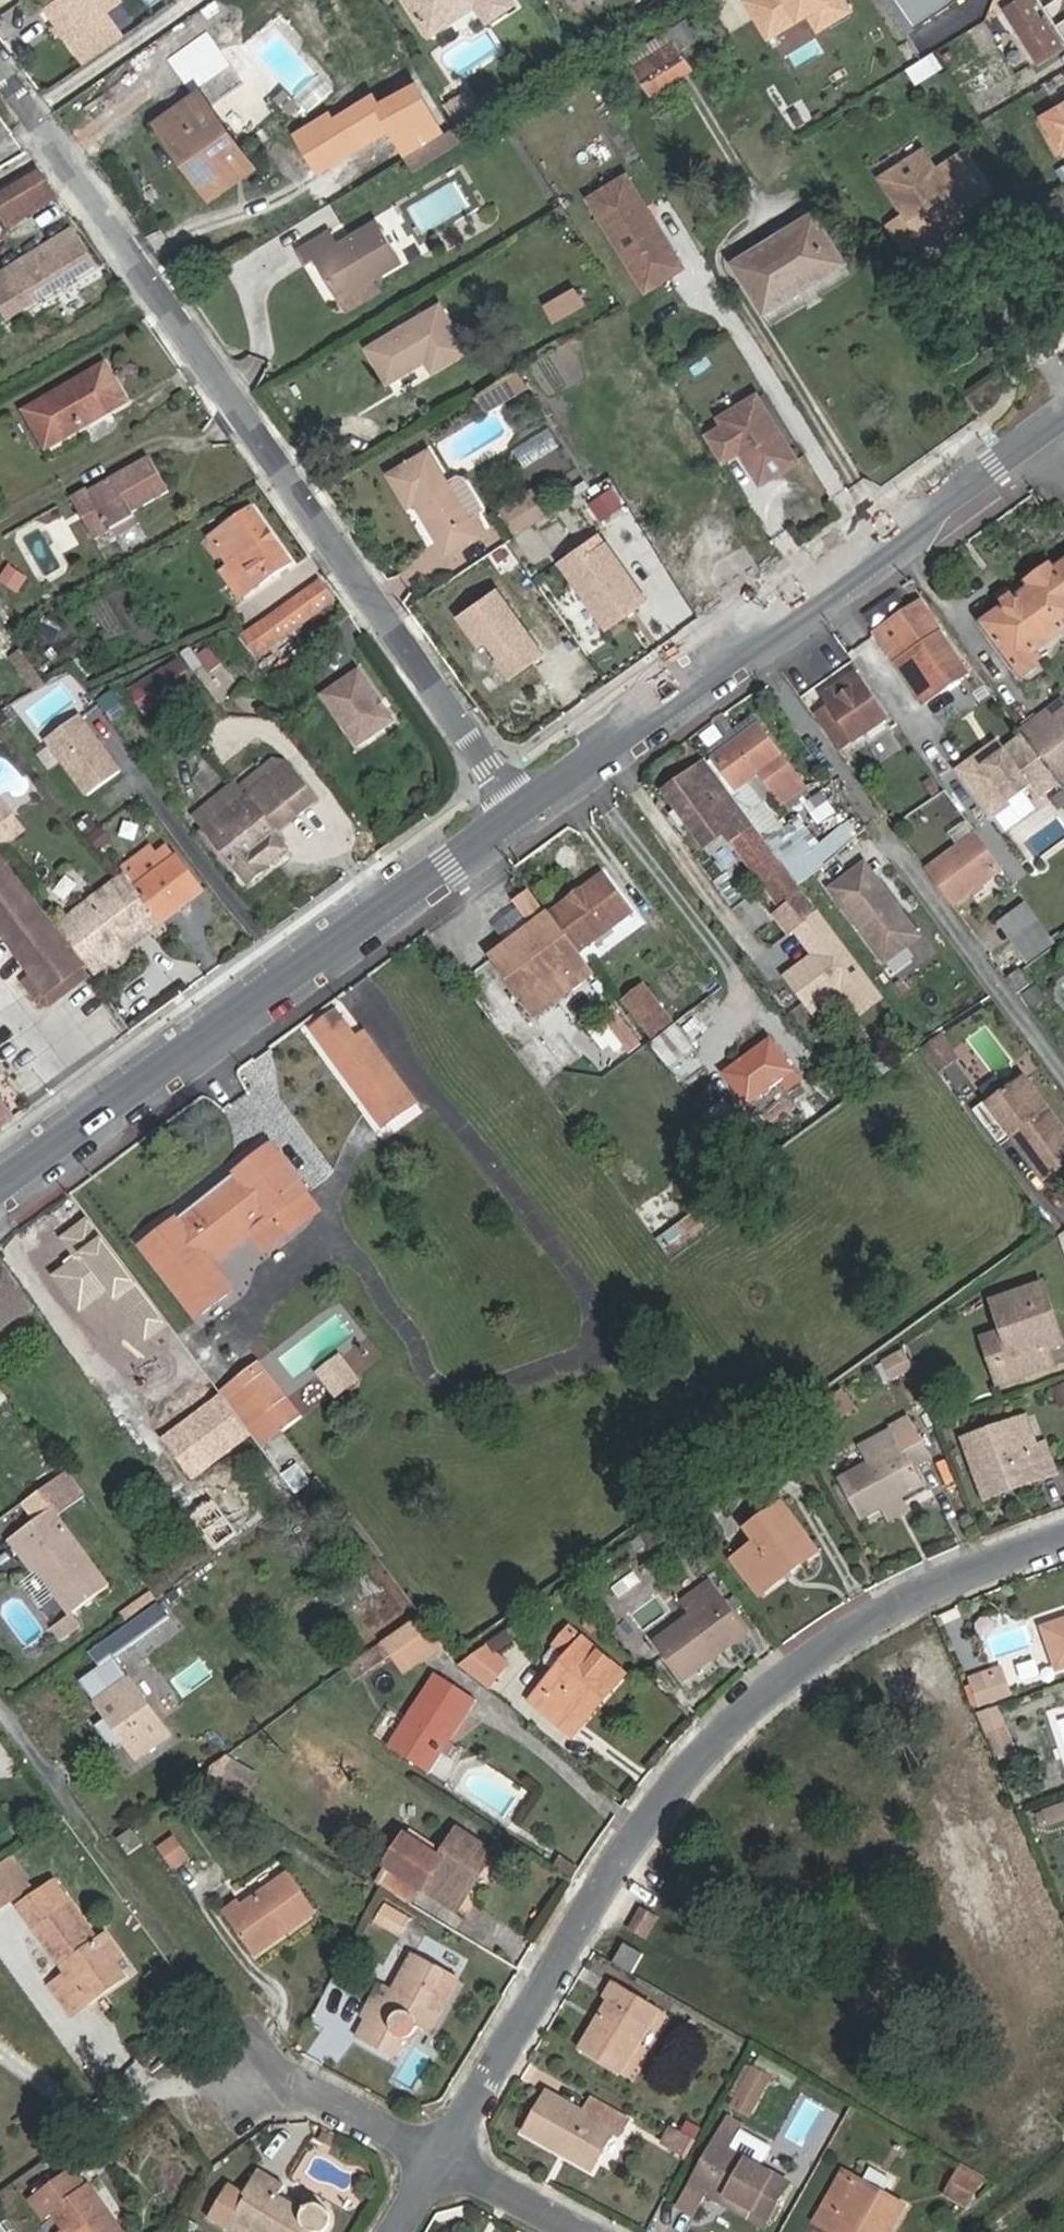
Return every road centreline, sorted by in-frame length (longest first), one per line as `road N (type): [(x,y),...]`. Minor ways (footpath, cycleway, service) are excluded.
road 1 (residential): [(437,2161),(639,1842),(732,1722),(829,1639),(934,1579),(1063,1532)]
road 2 (residential): [(520,811),(0,82)]
road 3 (primary): [(1063,417),(520,811)]
road 4 (primary): [(520,811),(0,1184)]
road 5 (residential): [(0,1708),(193,1973),(291,2082)]
road 6 (residential): [(291,2082),(437,2161)]
road 7 (residential): [(437,2161),(579,2231)]

